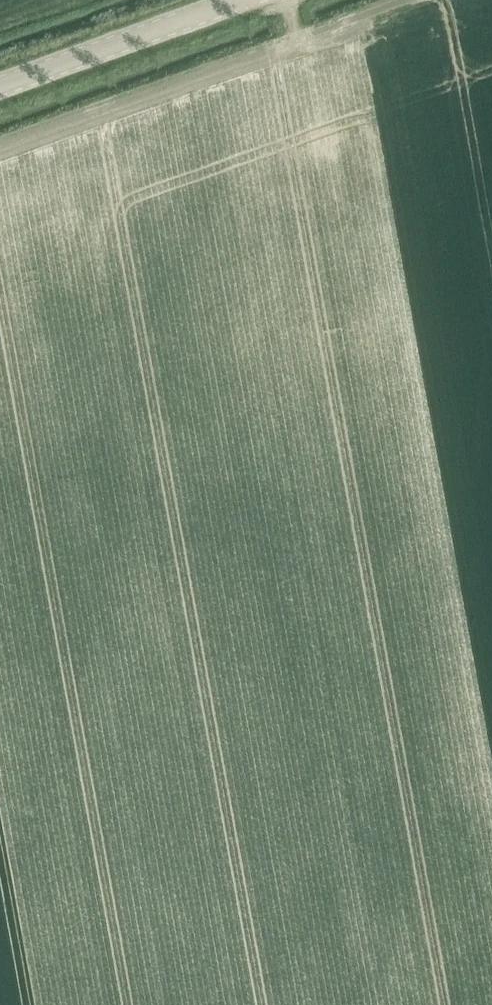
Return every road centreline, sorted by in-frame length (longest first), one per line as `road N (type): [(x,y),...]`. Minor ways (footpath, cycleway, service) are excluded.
road 1 (tertiary): [(0,85),(238,0)]

